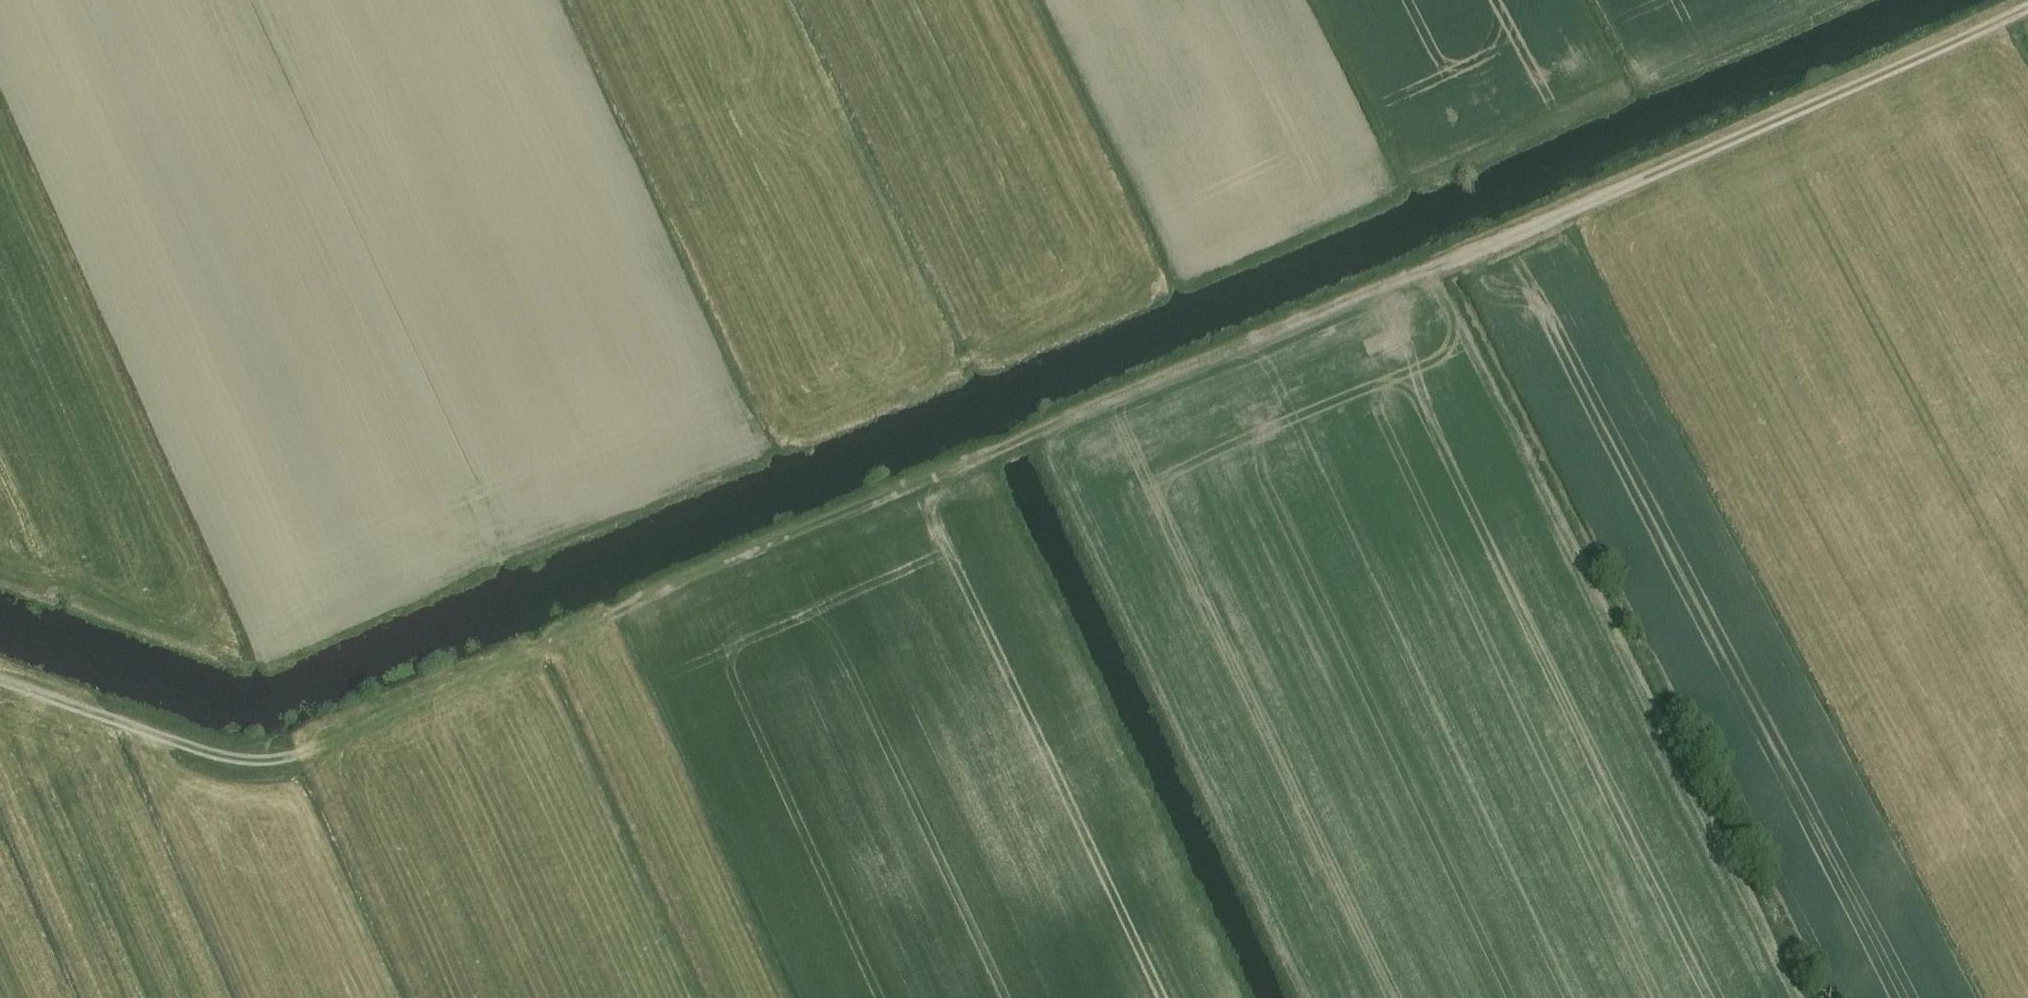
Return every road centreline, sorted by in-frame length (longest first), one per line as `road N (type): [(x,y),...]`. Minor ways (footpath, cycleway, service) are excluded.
road 1 (track): [(2027,6),(1454,259)]
road 2 (track): [(0,672),(208,745),(295,753),(306,749),(307,727),(281,656)]

